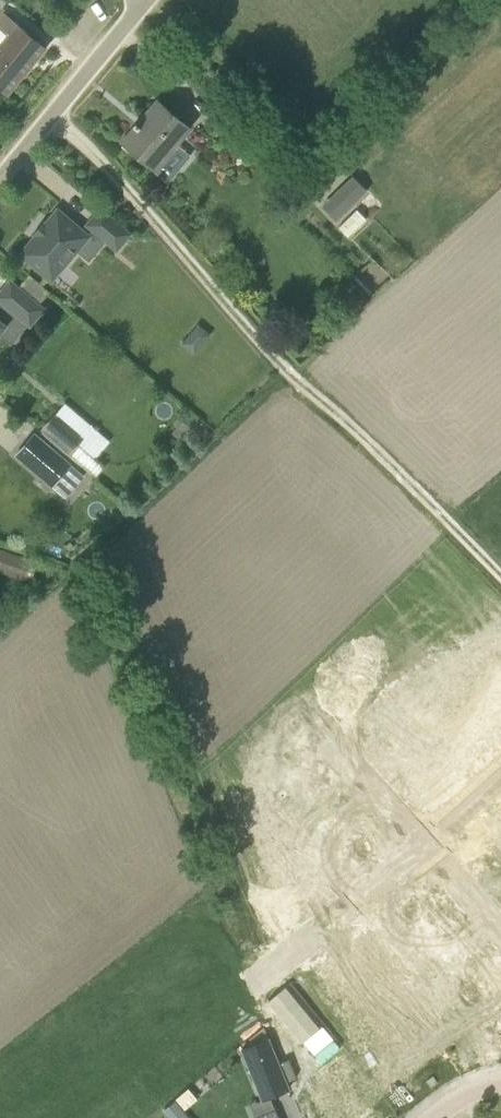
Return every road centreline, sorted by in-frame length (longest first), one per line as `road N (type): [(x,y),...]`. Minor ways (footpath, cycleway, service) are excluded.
road 1 (track): [(500,578),(343,418),(296,383),(55,120)]
road 2 (unclassified): [(0,186),(156,1)]
road 3 (residential): [(254,982),(420,840)]
road 4 (residential): [(318,729),(420,840)]
road 5 (residential): [(420,840),(500,931)]

